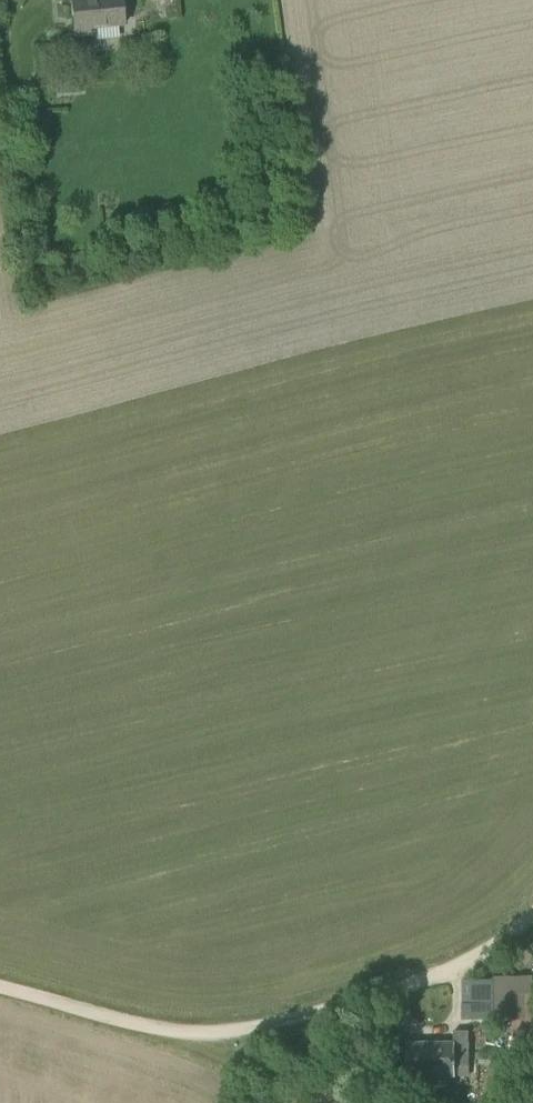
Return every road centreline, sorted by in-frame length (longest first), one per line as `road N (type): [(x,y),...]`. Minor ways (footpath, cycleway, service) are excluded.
road 1 (track): [(0,995),(216,1056),(396,1004),(532,940)]
road 2 (track): [(216,1056),(350,1102)]

